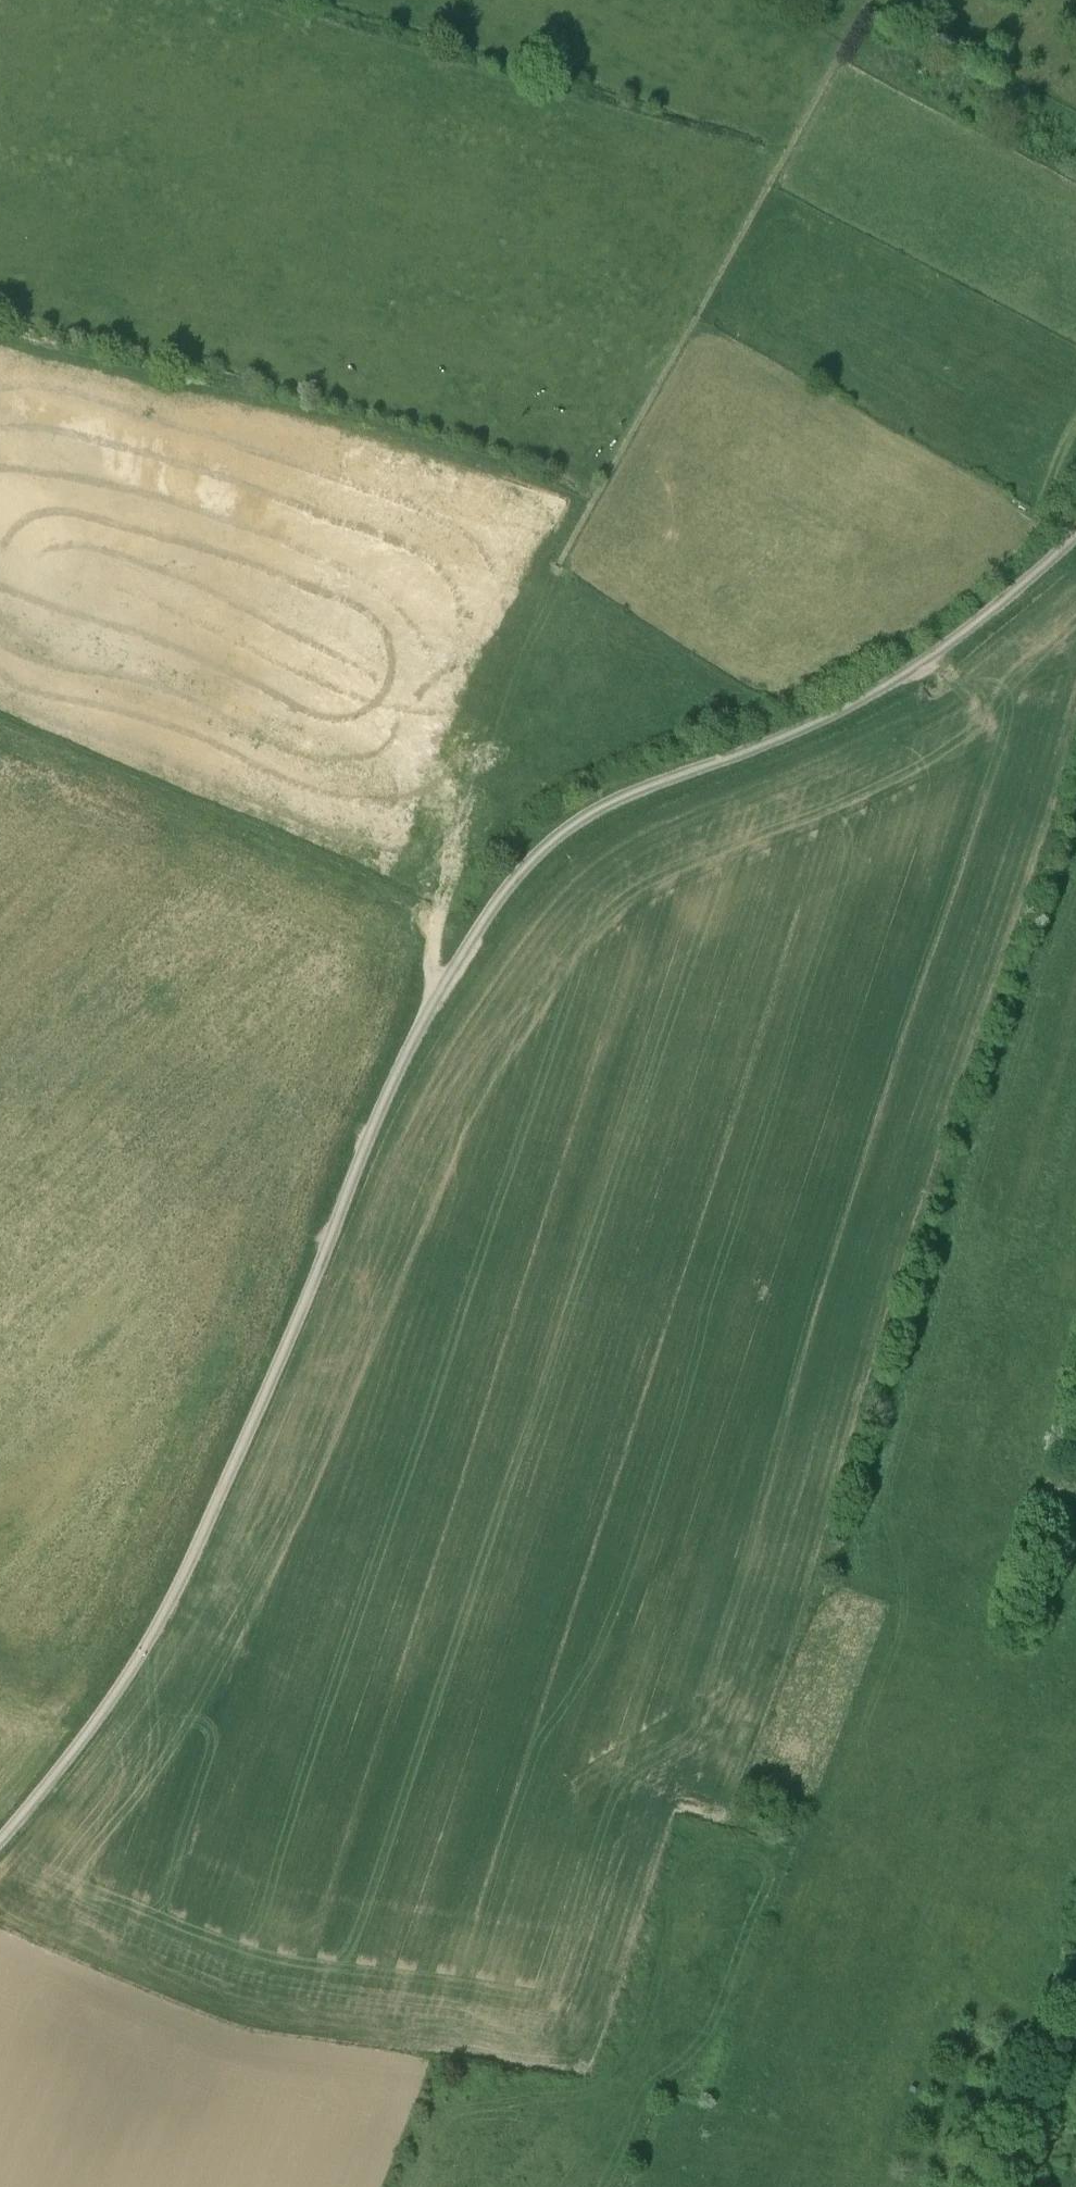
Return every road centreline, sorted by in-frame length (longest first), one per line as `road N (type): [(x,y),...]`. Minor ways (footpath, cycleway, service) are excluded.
road 1 (unclassified): [(0,1838),(99,1717),(159,1621),(416,1033),(507,886),(543,847),(603,805),(792,732),(896,678),(1075,534)]
road 2 (track): [(1075,2056),(1009,2186)]

